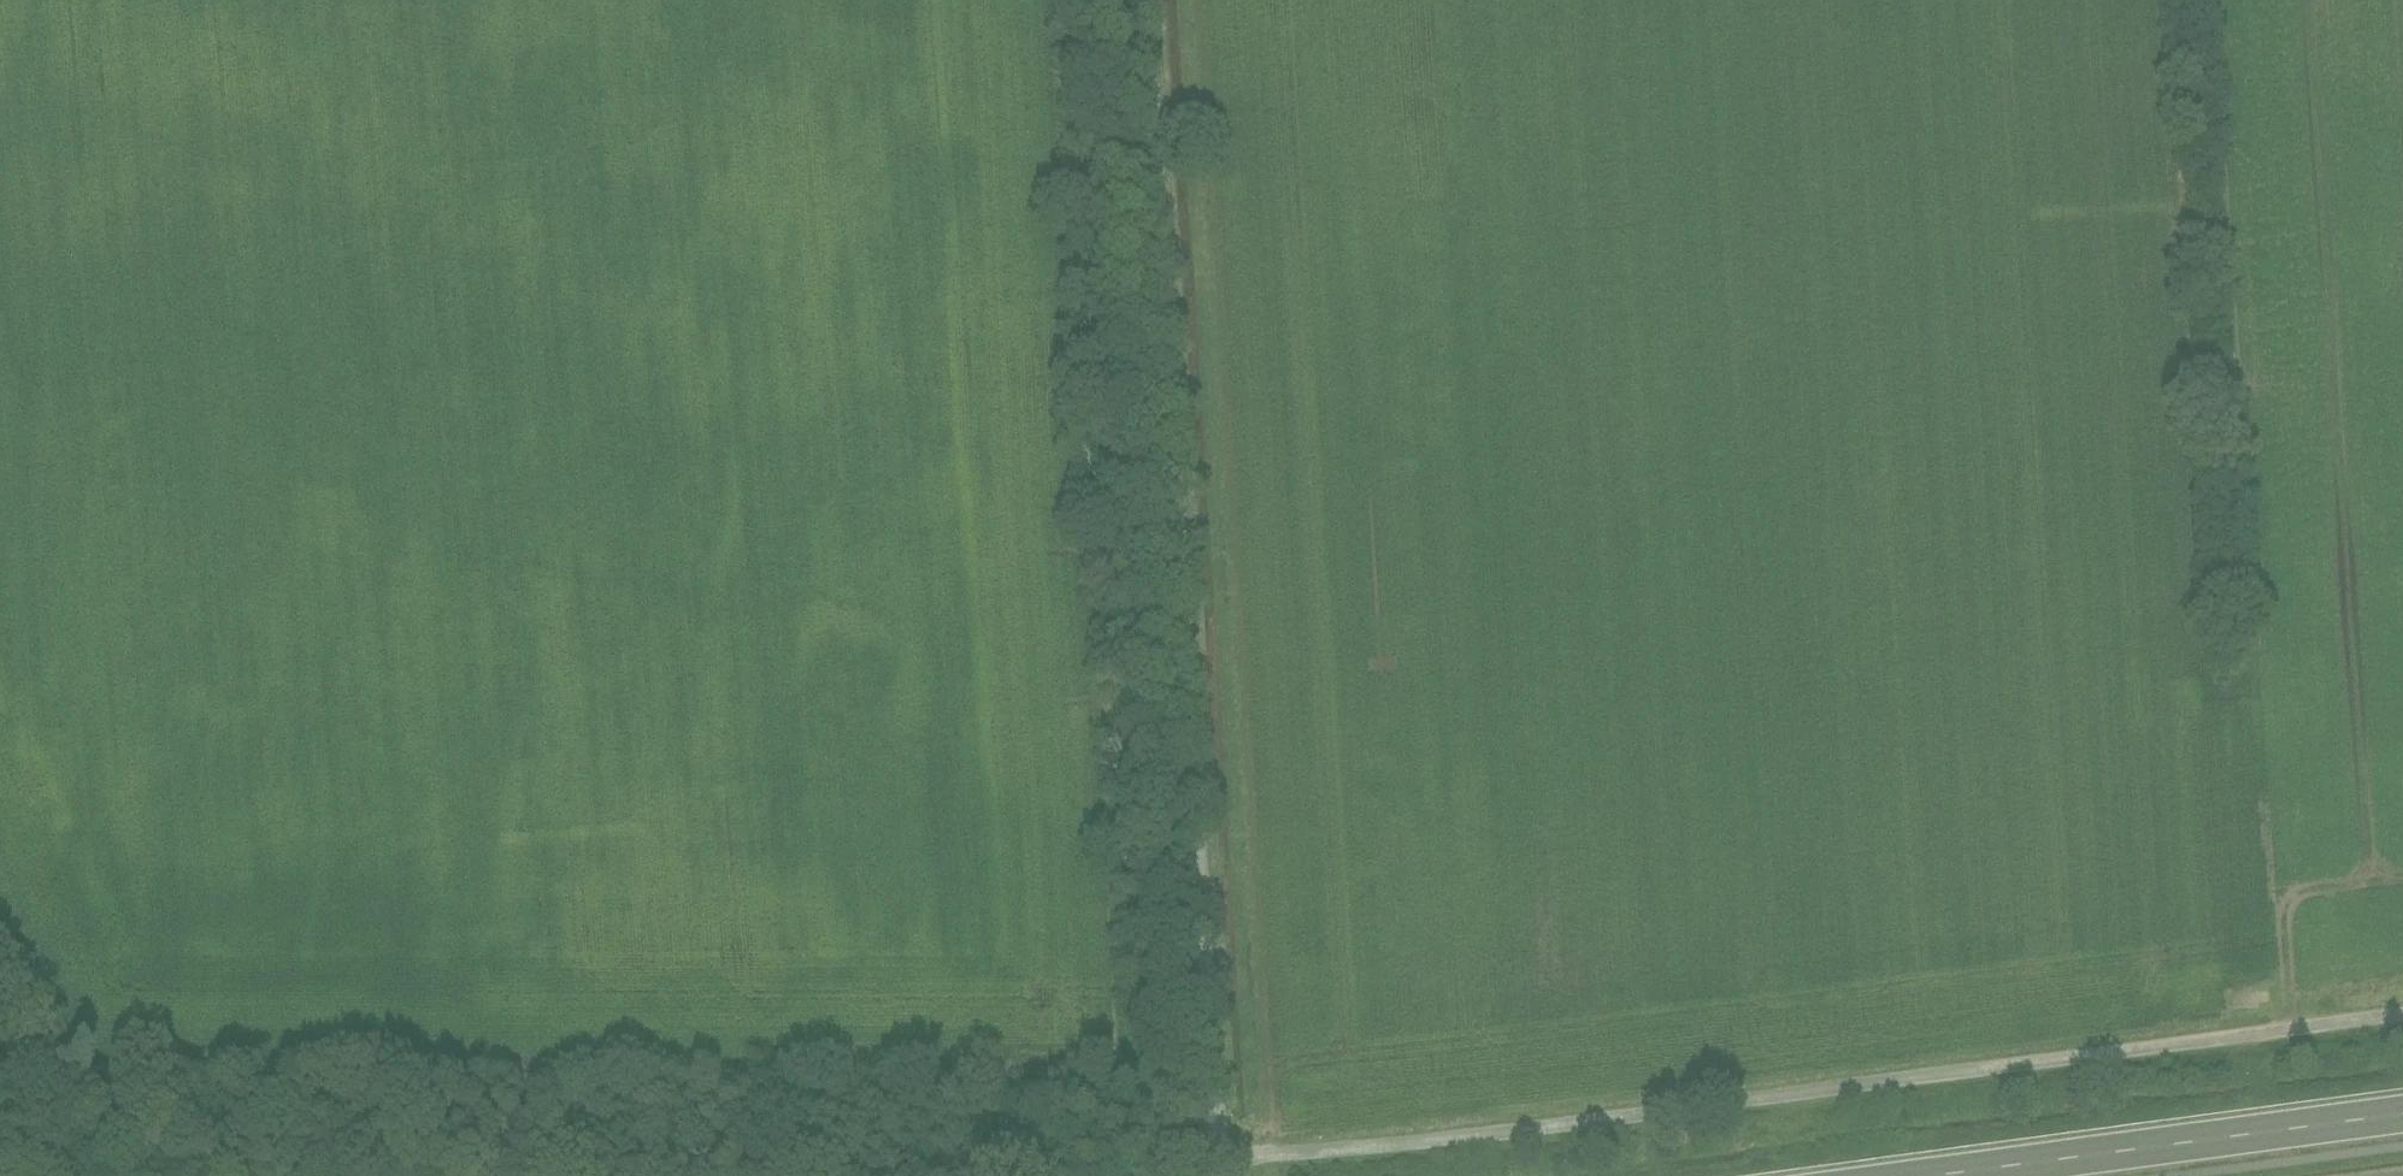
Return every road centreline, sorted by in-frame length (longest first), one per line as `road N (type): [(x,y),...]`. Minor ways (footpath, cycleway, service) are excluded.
road 1 (primary): [(2402,1119),(1971,1175)]

